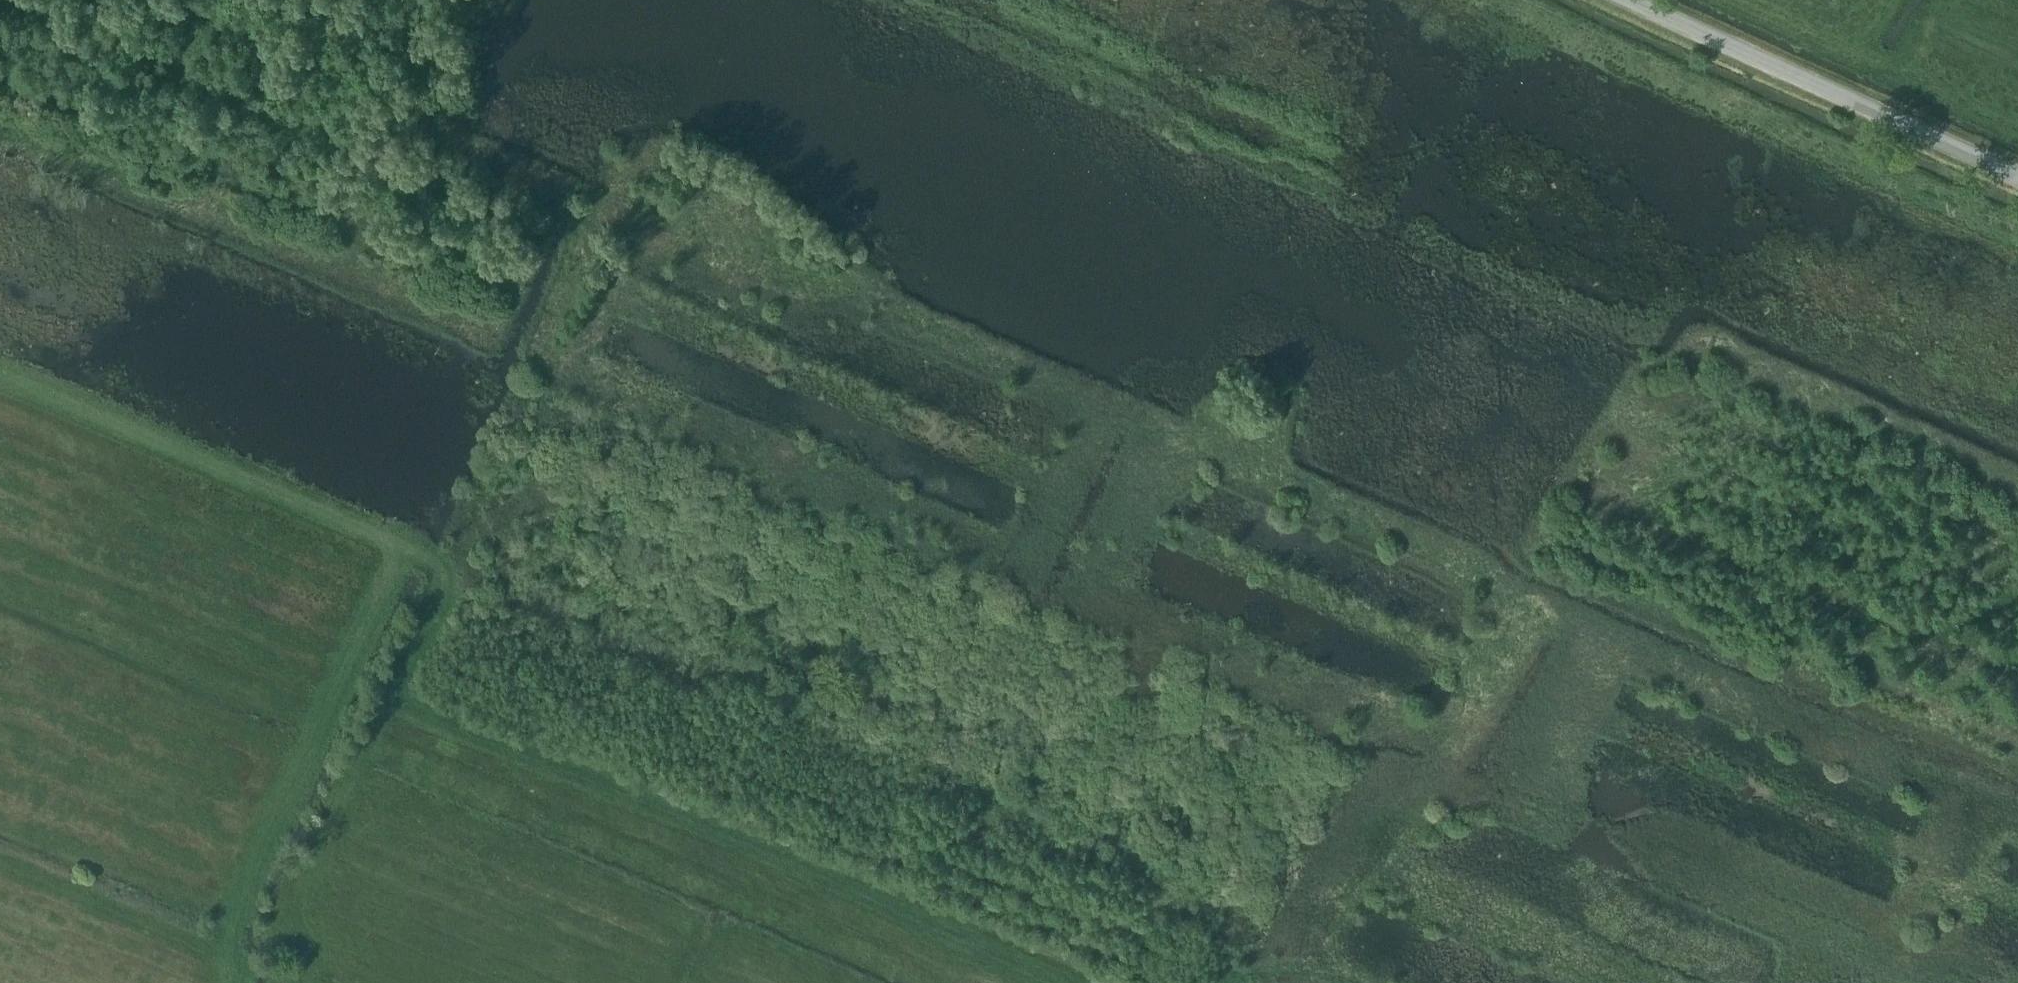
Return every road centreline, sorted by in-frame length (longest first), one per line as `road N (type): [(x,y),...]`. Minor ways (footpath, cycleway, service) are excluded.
road 1 (unclassified): [(2017,172),(1628,0)]

